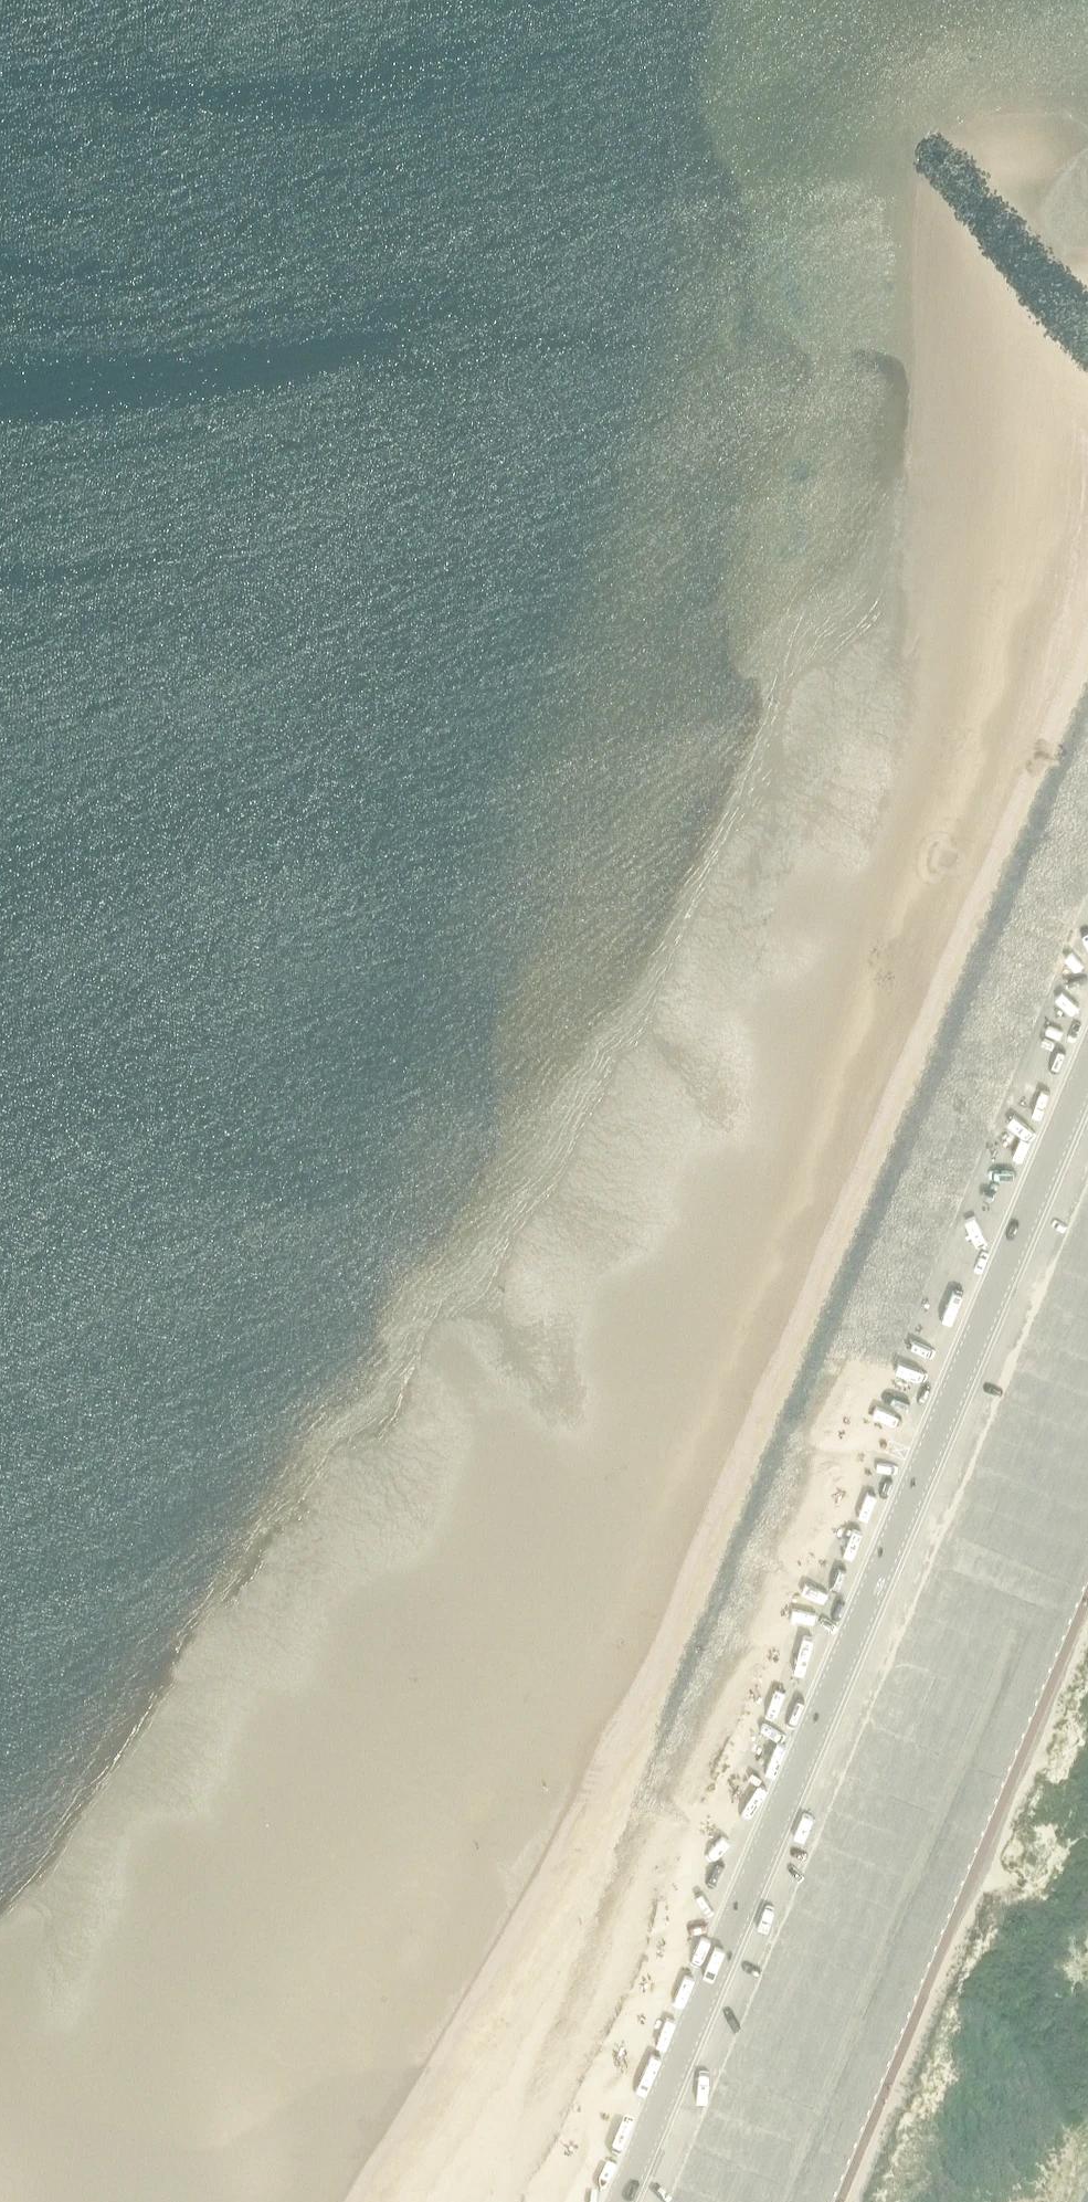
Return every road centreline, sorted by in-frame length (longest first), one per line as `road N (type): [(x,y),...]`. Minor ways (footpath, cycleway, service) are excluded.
road 1 (unclassified): [(617,2201),(1087,1061)]

